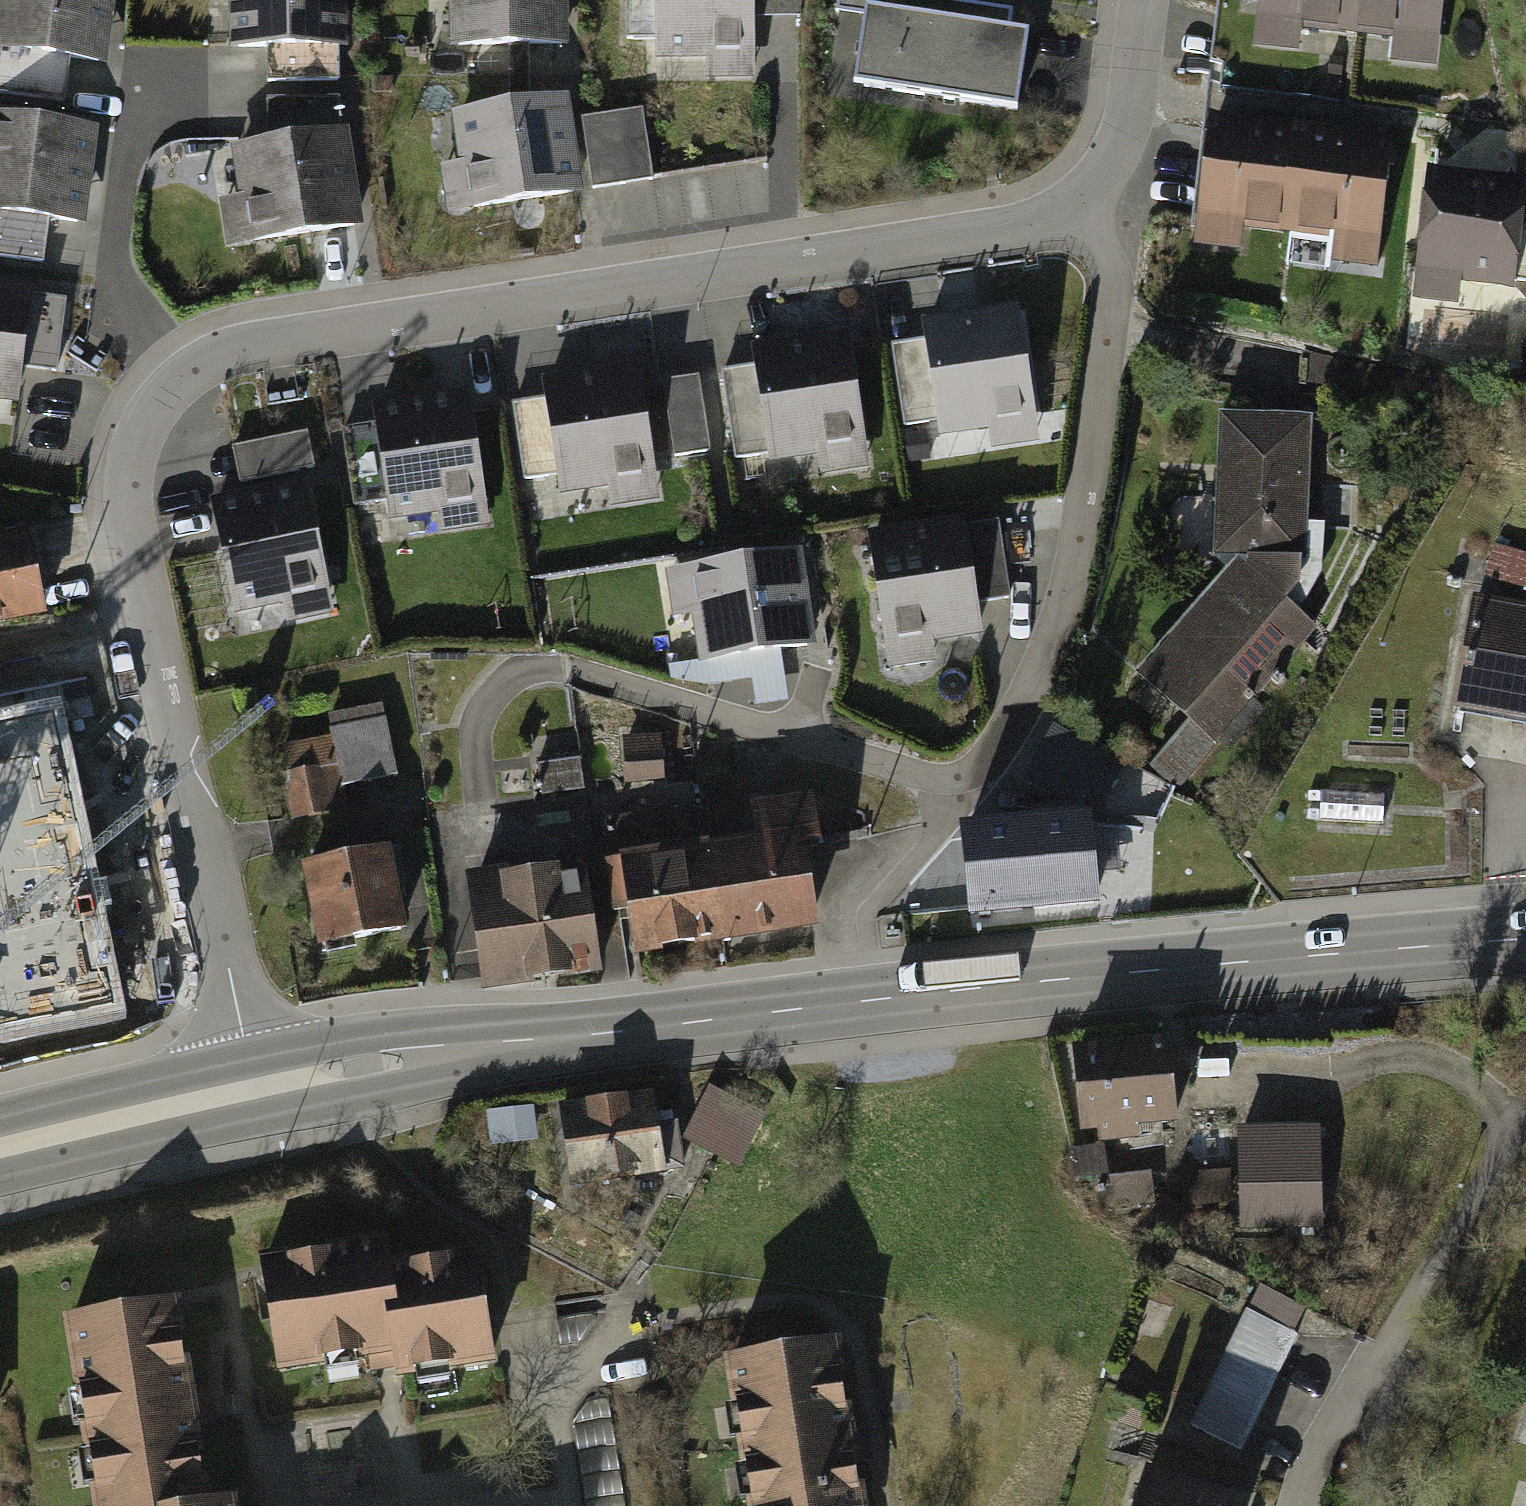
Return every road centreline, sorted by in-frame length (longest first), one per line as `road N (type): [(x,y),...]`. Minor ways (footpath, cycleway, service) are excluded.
road 1 (residential): [(1076,215),(248,348),(178,380),(137,445),(129,523),(257,1087)]
road 2 (residential): [(852,1003),(848,918),(945,835),(1045,663),(1081,507),(1111,297),(1100,250),(1076,215)]
road 3 (primary): [(852,1003),(1525,940)]
road 4 (primary): [(257,1087),(446,1051),(852,1003)]
road 5 (residential): [(1299,1505),(1313,1462),(1521,1116)]
road 6 (primary): [(0,1149),(257,1087)]
road 7 (residential): [(1076,215),(1118,150),(1146,0)]

